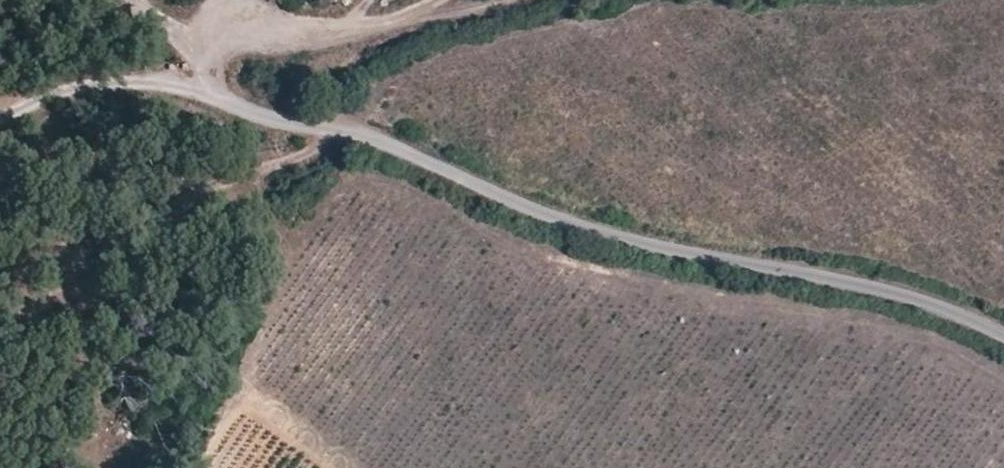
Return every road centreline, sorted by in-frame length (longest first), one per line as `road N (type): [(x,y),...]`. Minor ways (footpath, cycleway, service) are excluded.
road 1 (unclassified): [(1003,333),(930,302),(521,207),(364,137),(265,120),(178,85),(119,82),(0,108)]
road 2 (track): [(512,0),(209,60)]
road 3 (track): [(131,0),(209,60),(215,100)]

